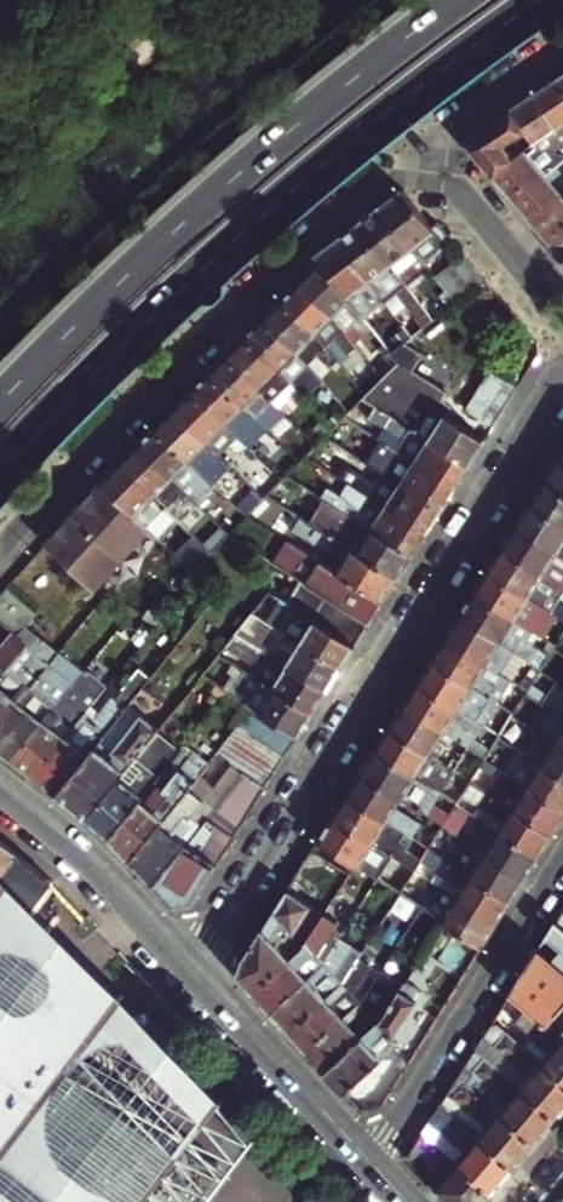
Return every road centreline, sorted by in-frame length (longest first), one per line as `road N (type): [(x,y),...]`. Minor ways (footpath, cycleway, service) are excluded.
road 1 (trunk): [(0,473),(256,222),(537,0)]
road 2 (residential): [(193,968),(562,389)]
road 3 (trunk): [(458,0),(225,184),(0,402)]
road 4 (residential): [(425,149),(217,329),(0,549)]
road 5 (residential): [(562,862),(373,1162)]
road 6 (tertiary): [(193,968),(373,1162)]
road 7 (tertiary): [(0,791),(89,864),(193,968)]
road 8 (residential): [(425,149),(562,313)]
road 9 (residential): [(425,149),(562,50)]

